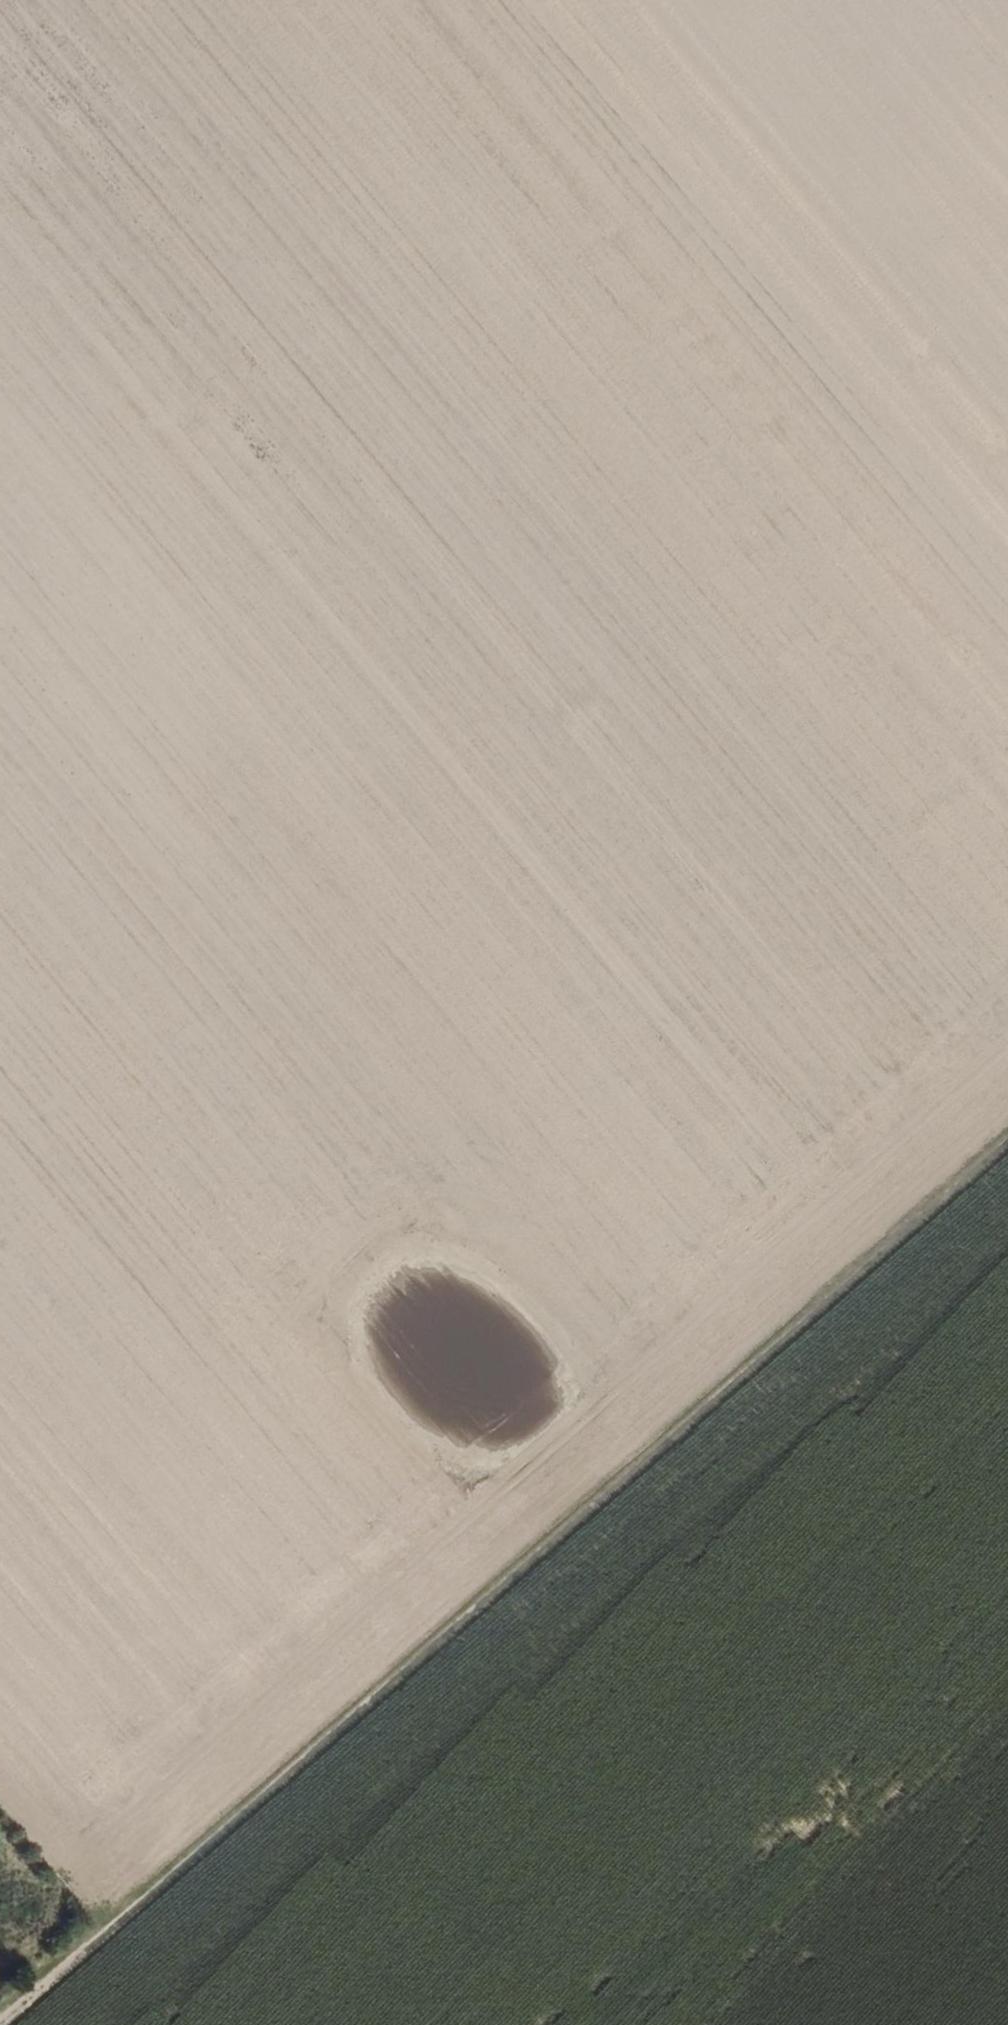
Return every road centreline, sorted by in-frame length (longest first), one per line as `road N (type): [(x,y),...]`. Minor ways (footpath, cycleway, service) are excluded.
road 1 (track): [(6,2024),(1007,1146)]

